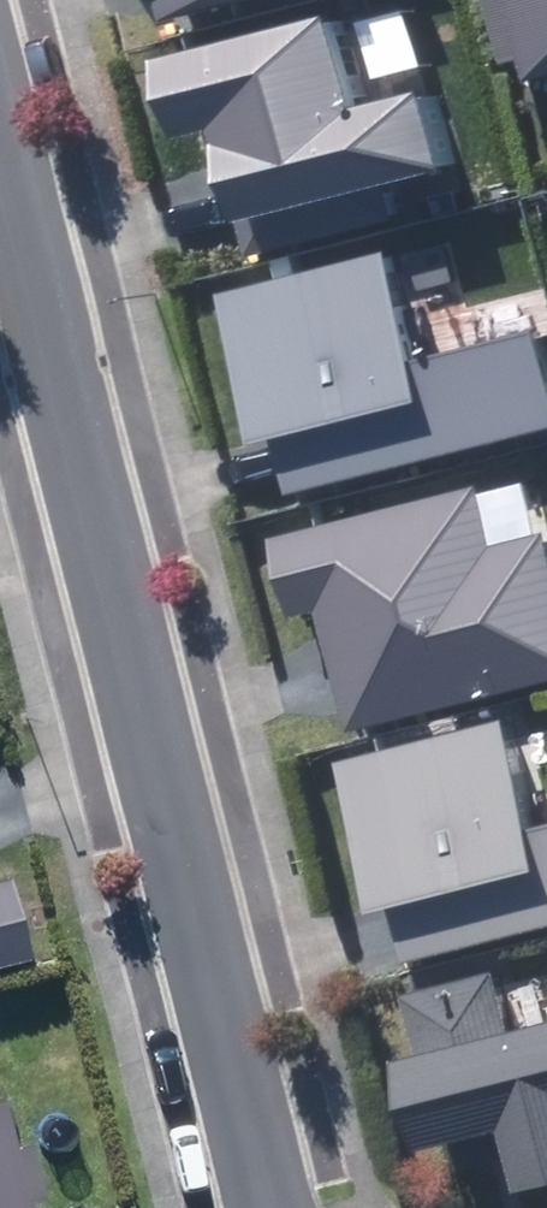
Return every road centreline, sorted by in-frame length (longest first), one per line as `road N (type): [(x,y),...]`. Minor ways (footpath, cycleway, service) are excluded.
road 1 (residential): [(278,1207),(0,84)]

